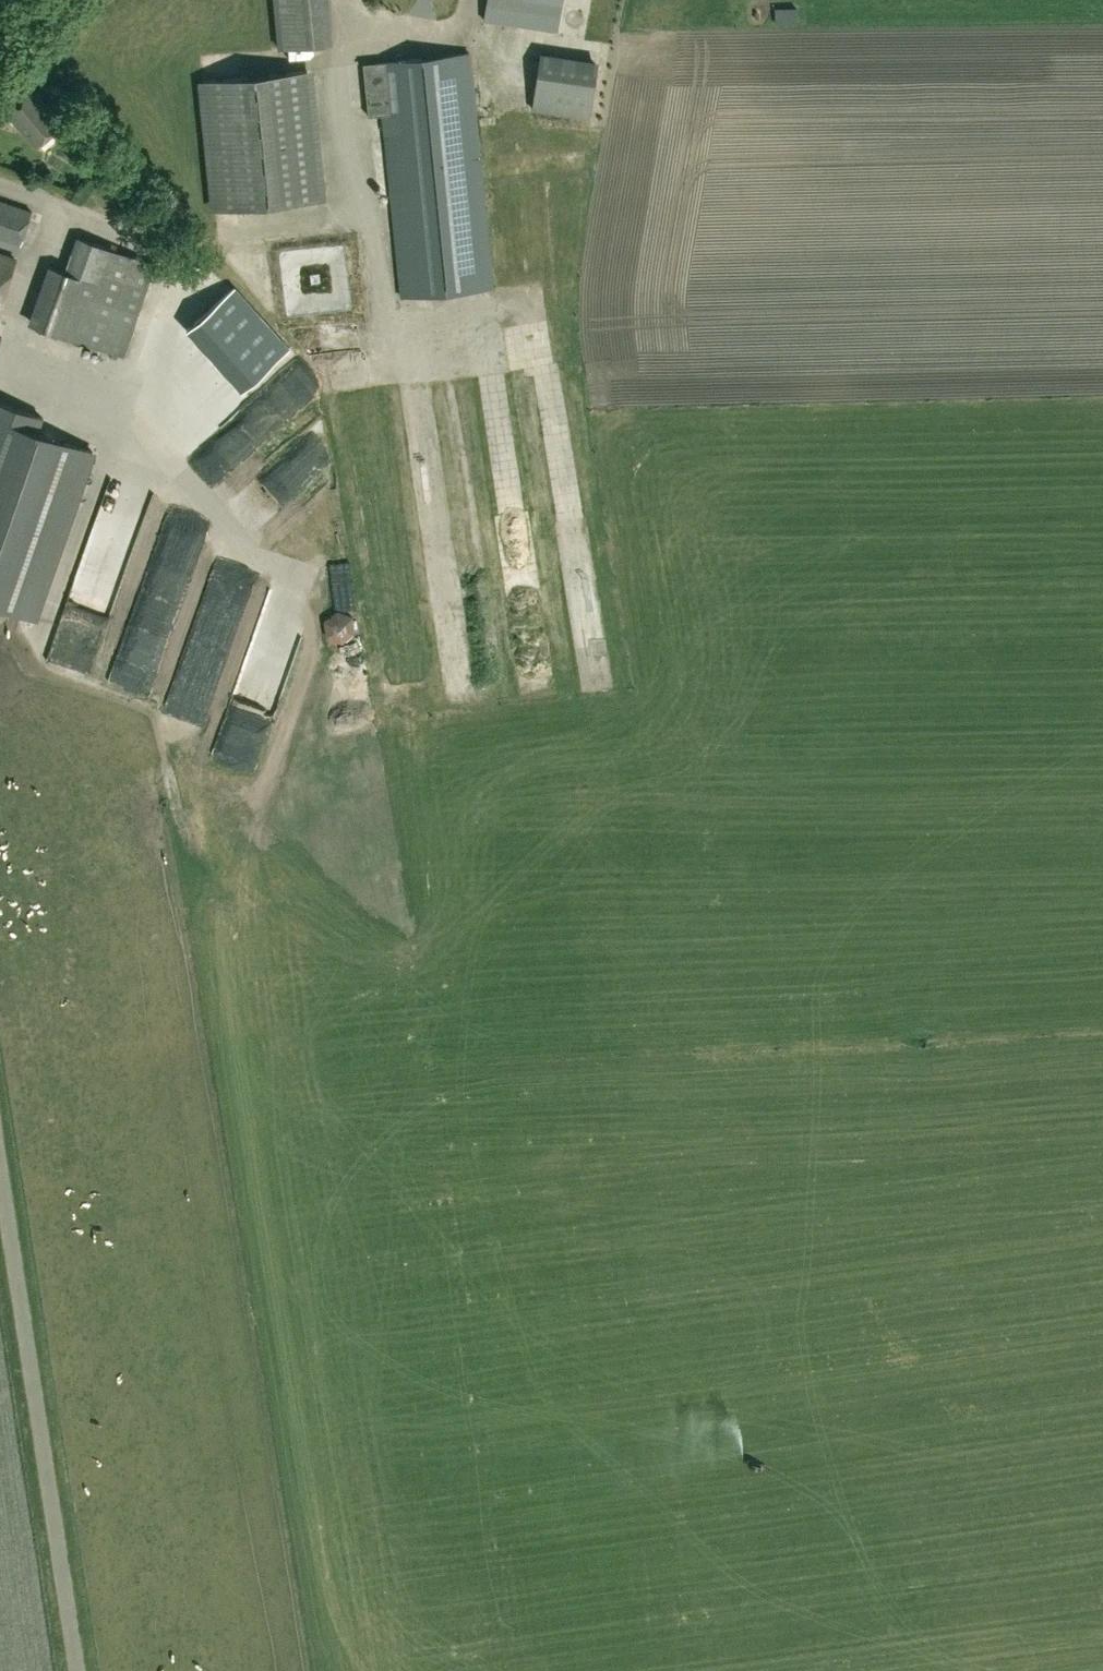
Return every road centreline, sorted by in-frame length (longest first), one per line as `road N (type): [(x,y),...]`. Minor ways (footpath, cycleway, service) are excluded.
road 1 (unclassified): [(75,1670),(0,1195)]

